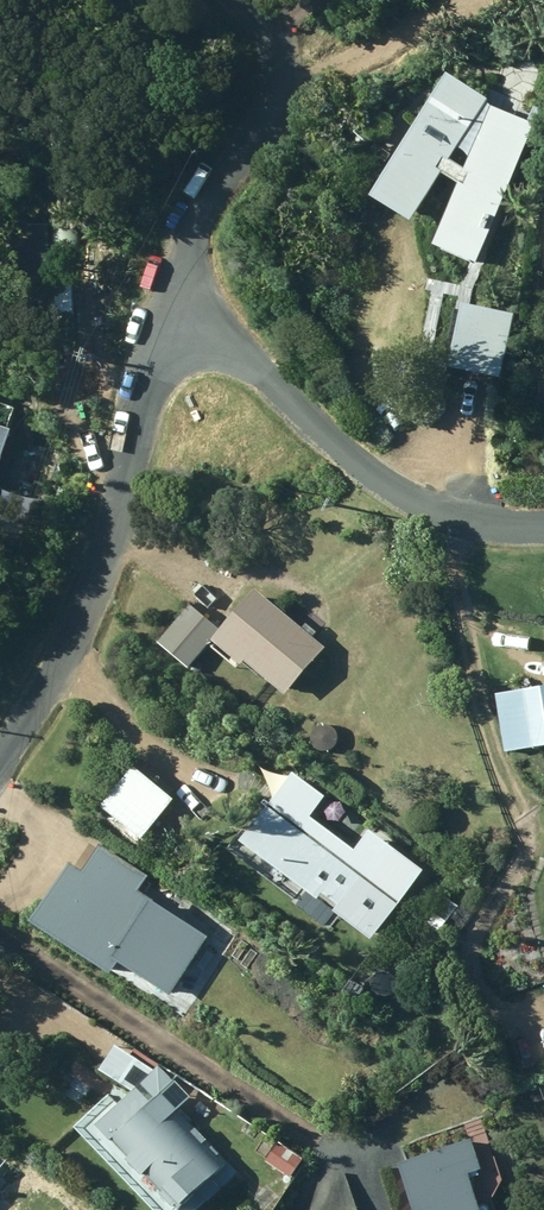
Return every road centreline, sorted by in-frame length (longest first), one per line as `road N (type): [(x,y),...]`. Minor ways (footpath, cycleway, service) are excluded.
road 1 (residential): [(0,758),(80,635),(176,298)]
road 2 (unclassified): [(176,298),(382,478),(453,516),(543,526)]
road 3 (residential): [(176,298),(192,242),(279,99),(272,32),(245,0)]

